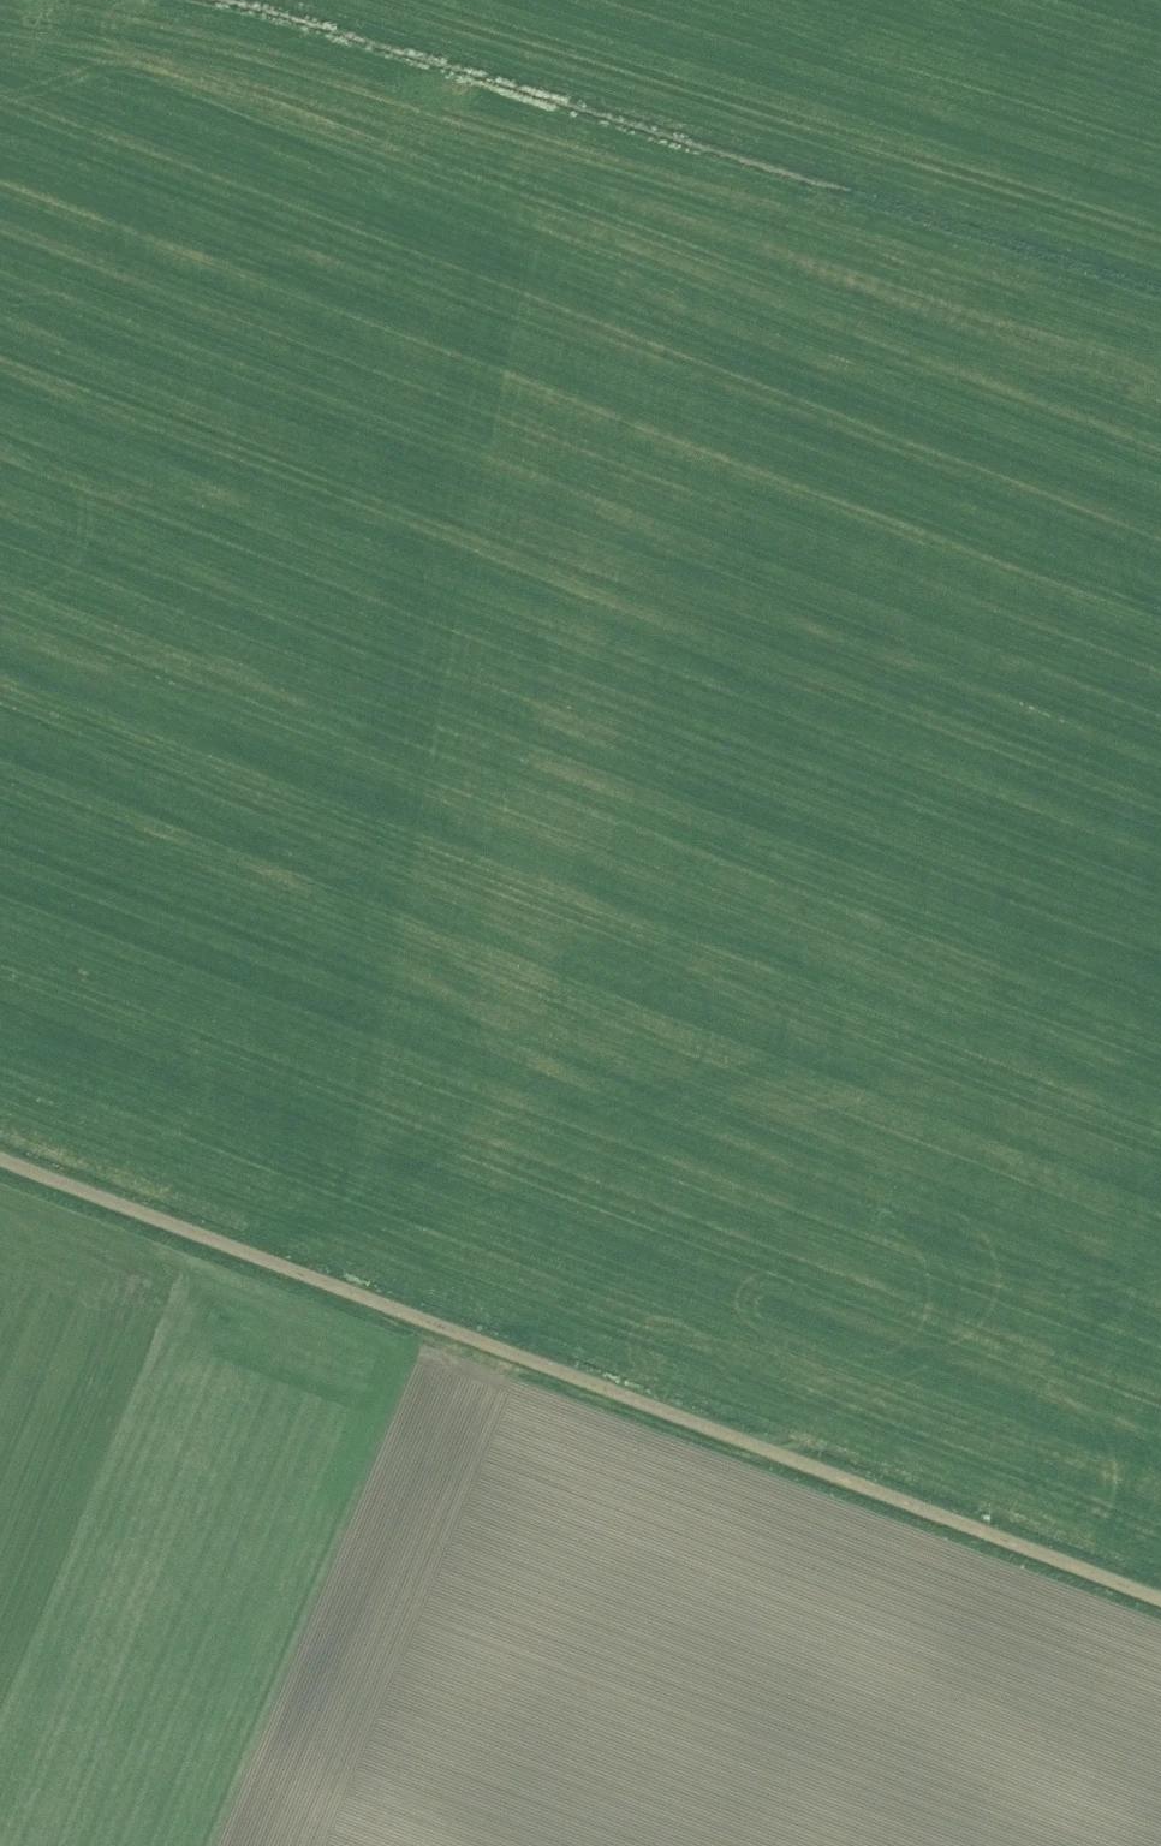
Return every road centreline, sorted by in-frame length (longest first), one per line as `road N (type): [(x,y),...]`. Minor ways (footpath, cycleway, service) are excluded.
road 1 (unclassified): [(1160,1599),(0,1157)]

